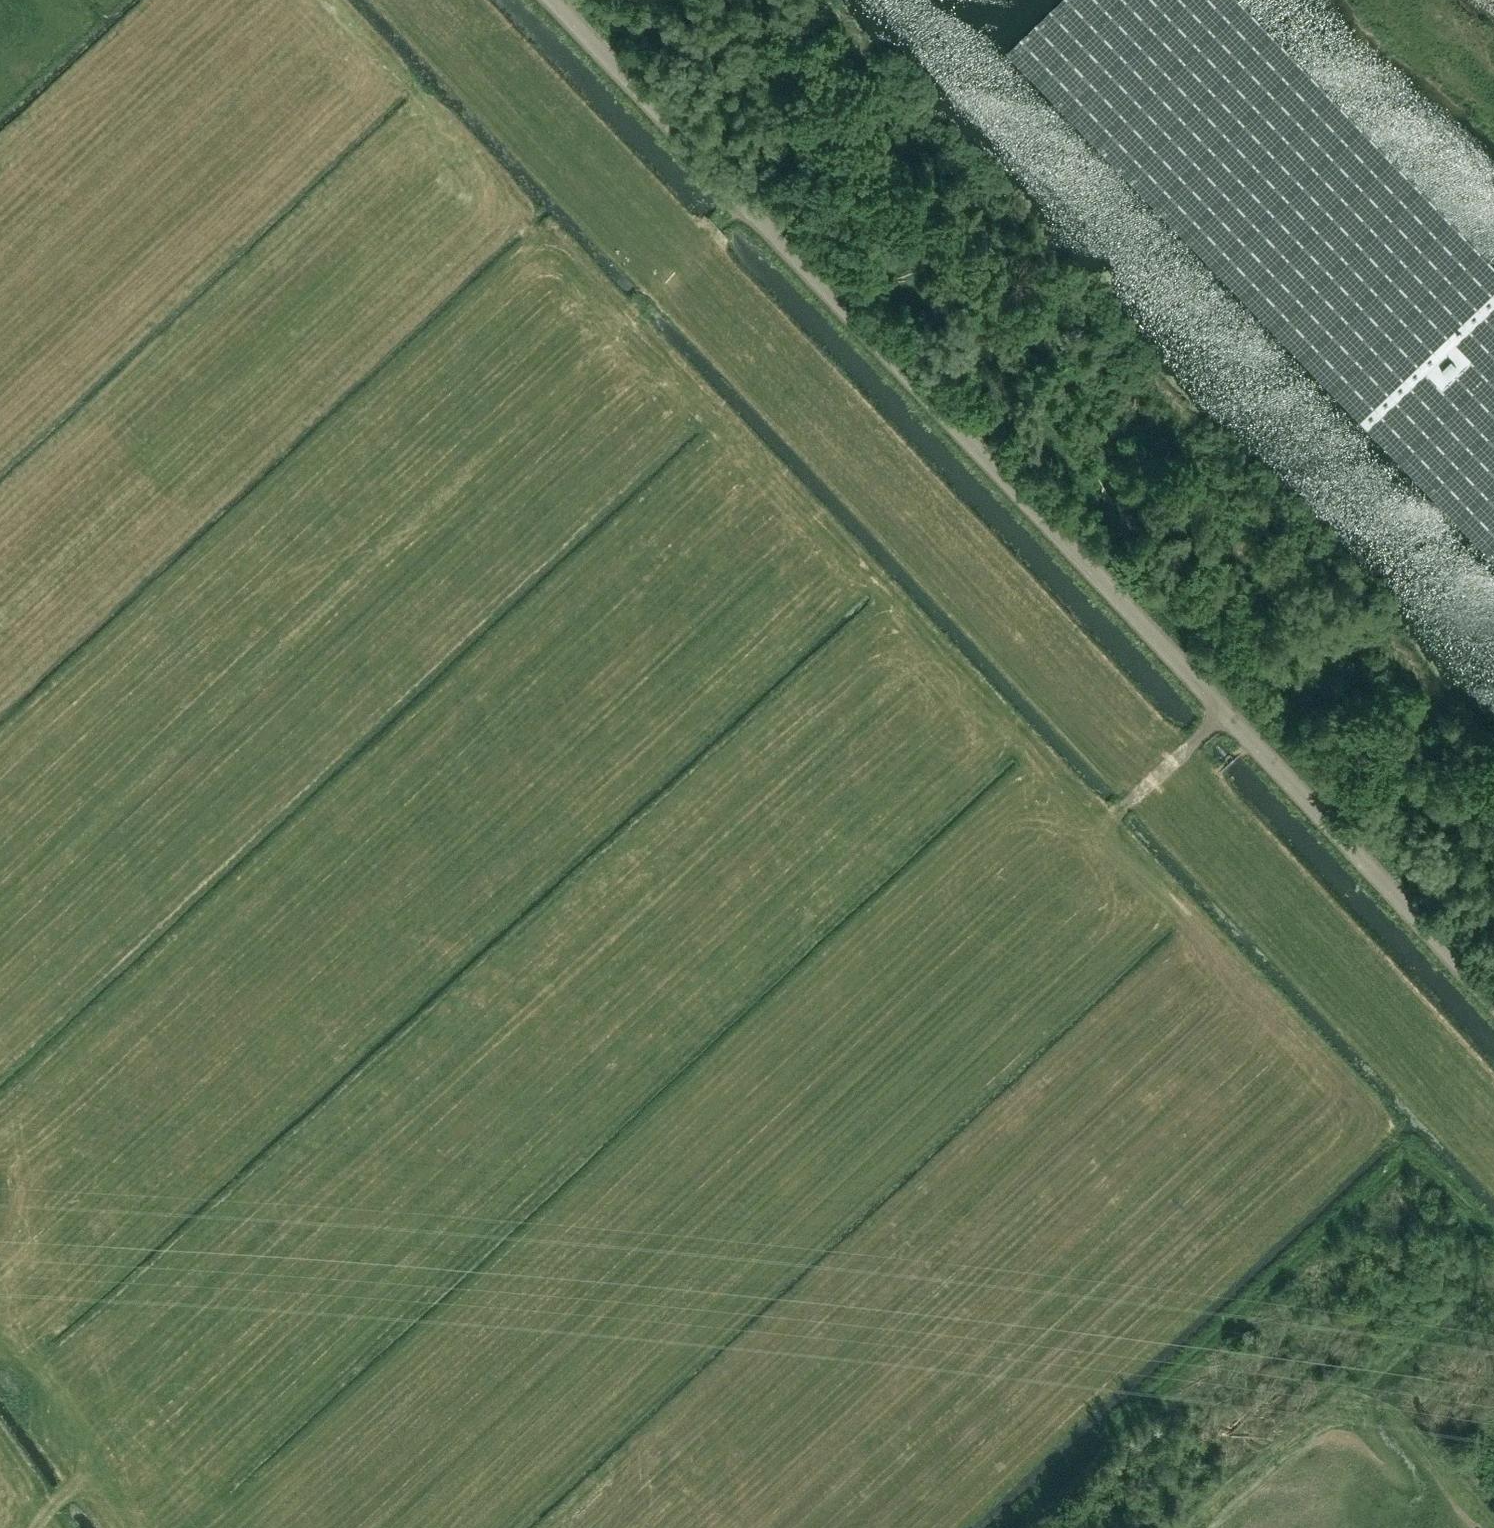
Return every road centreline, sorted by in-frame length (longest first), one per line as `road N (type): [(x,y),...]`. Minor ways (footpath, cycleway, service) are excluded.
road 1 (unclassified): [(1493,1002),(553,0)]
road 2 (track): [(1192,1527),(1290,1437),(1331,1413),(1354,1413)]

